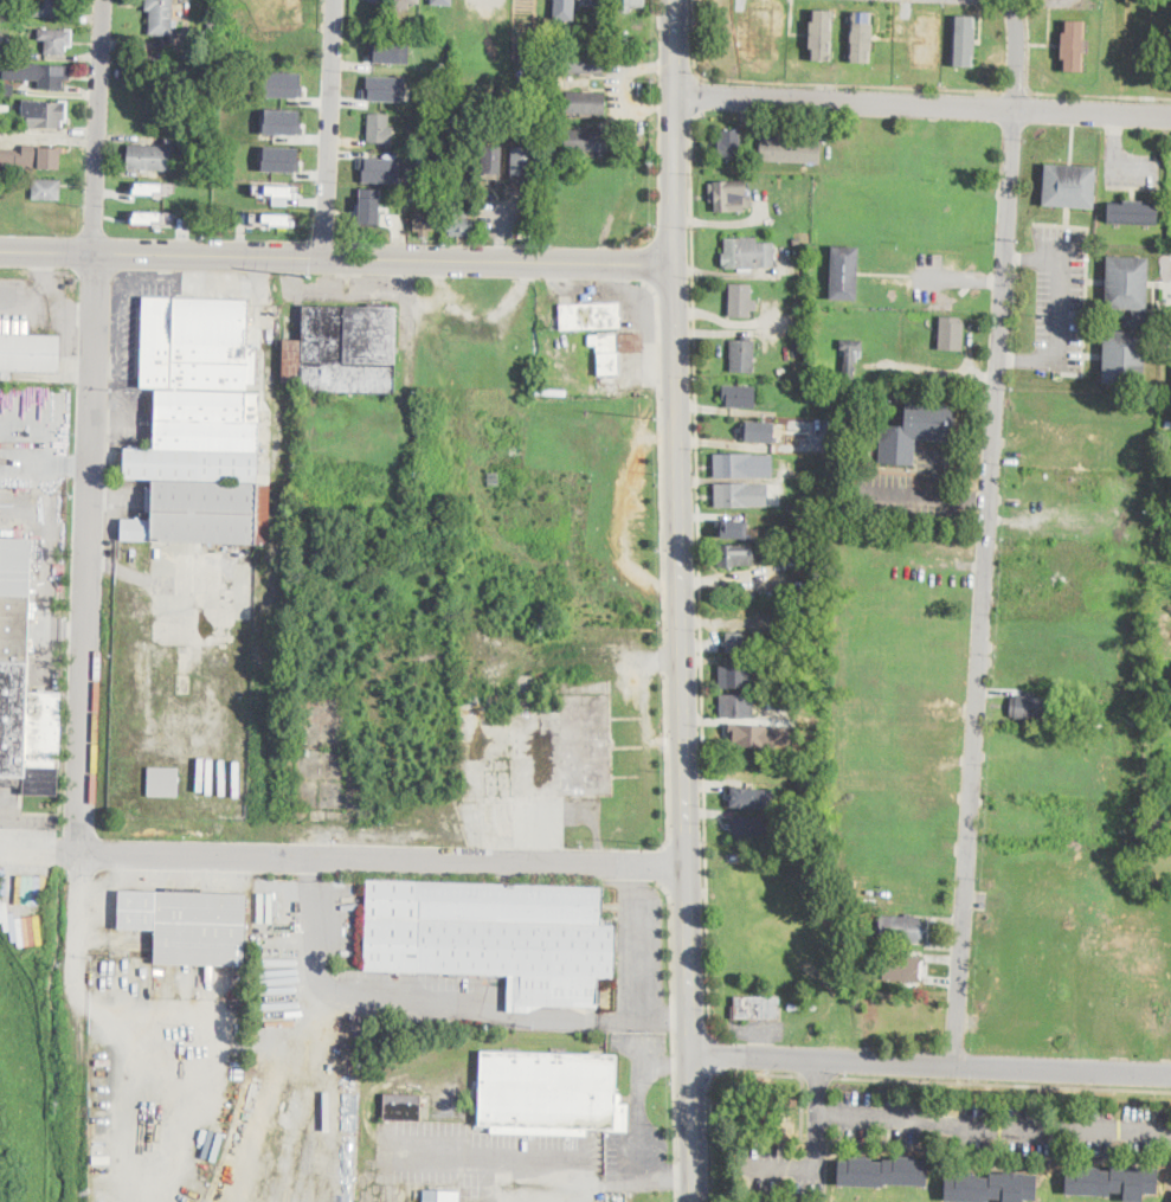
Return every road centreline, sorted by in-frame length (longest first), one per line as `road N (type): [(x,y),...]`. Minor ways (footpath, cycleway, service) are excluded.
road 1 (secondary): [(674,92),(691,1056)]
road 2 (residential): [(1016,110),(956,1065)]
road 3 (residential): [(105,0),(81,854)]
road 4 (tertiary): [(673,263),(0,250)]
road 5 (residential): [(81,854),(686,872)]
road 6 (residential): [(674,92),(1170,115)]
road 7 (residential): [(1170,1074),(691,1056)]
road 8 (residential): [(336,0),(324,258)]
road 9 (secondary): [(691,1056),(695,1201)]

